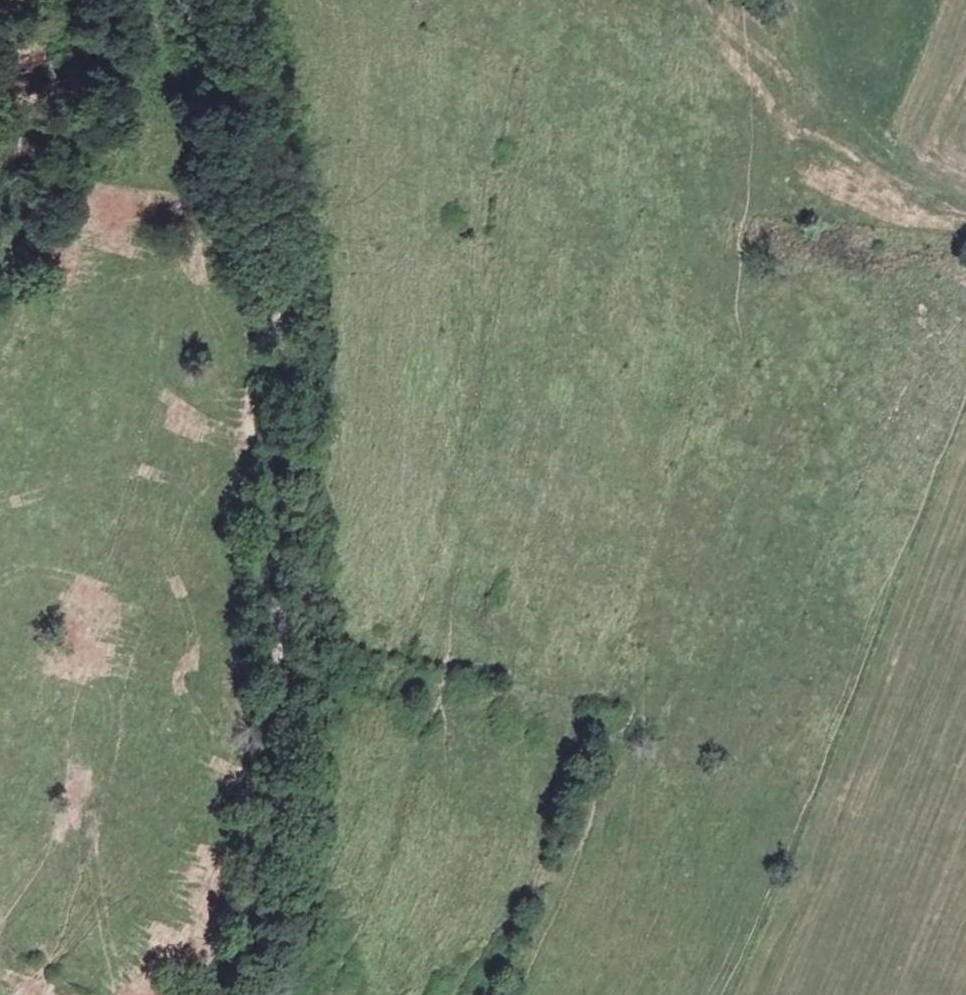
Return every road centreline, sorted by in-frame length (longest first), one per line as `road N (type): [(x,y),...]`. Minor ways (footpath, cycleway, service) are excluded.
road 1 (track): [(215,994),(281,681),(279,350),(253,182),(198,0)]

